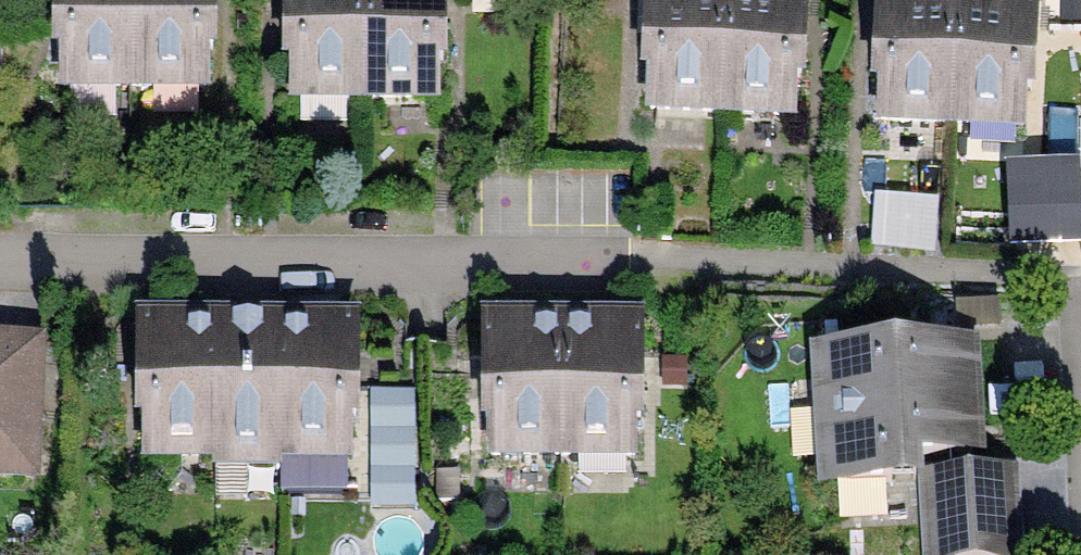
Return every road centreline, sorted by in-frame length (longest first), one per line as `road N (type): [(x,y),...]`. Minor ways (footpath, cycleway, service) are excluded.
road 1 (residential): [(0,261),(627,265)]

